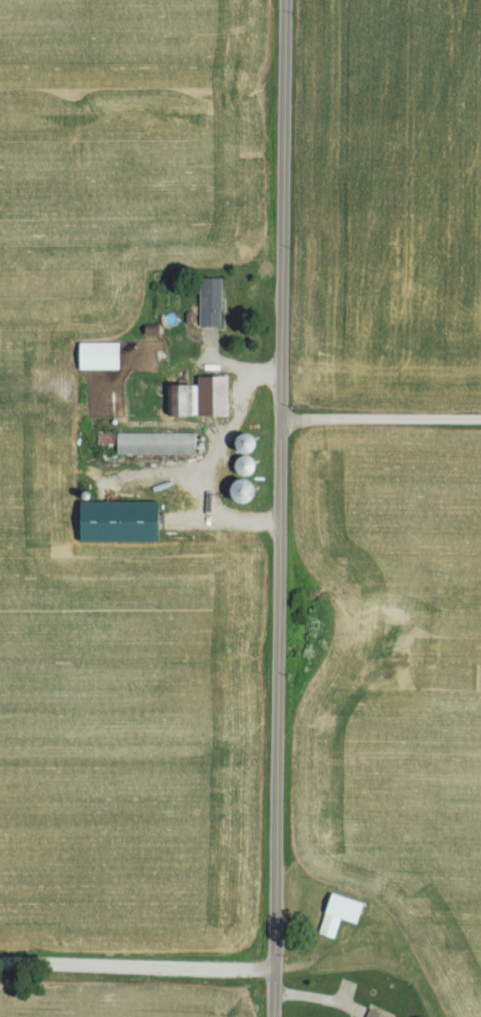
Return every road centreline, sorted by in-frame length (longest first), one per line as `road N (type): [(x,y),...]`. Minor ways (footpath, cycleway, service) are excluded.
road 1 (residential): [(274,1016),(270,779),(285,0)]
road 2 (residential): [(0,965),(273,971)]
road 3 (residential): [(282,419),(480,419)]
road 4 (residential): [(256,372),(241,418),(225,428),(144,422)]

